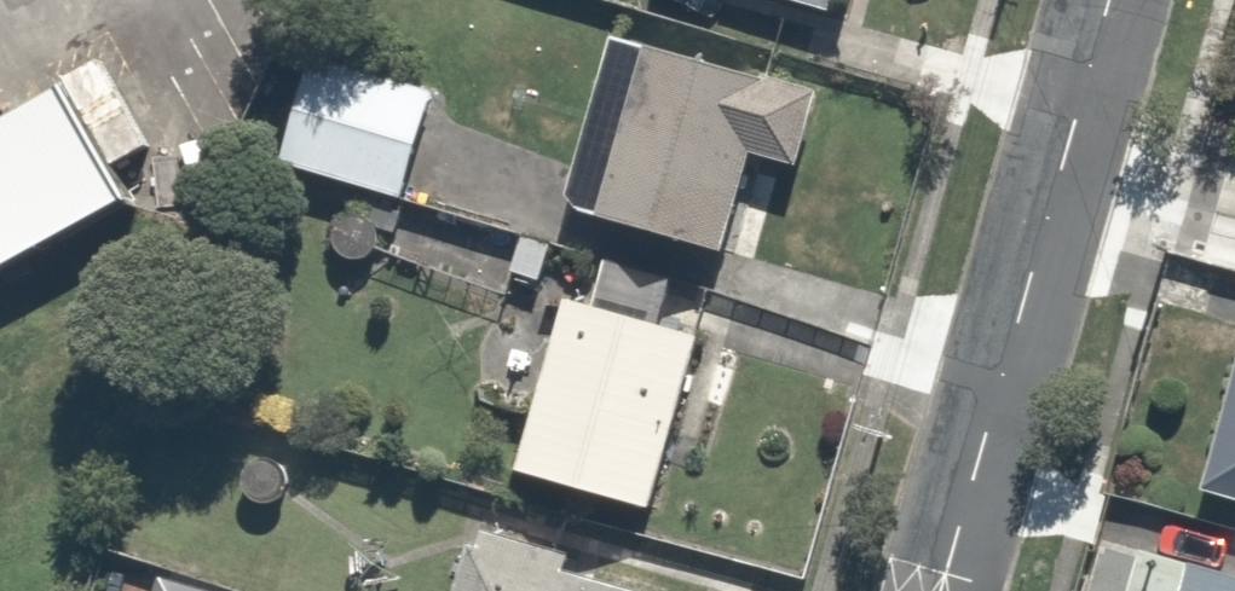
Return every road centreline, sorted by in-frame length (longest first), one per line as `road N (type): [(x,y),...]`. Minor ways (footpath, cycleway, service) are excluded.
road 1 (unclassified): [(943,590),(1108,0)]

